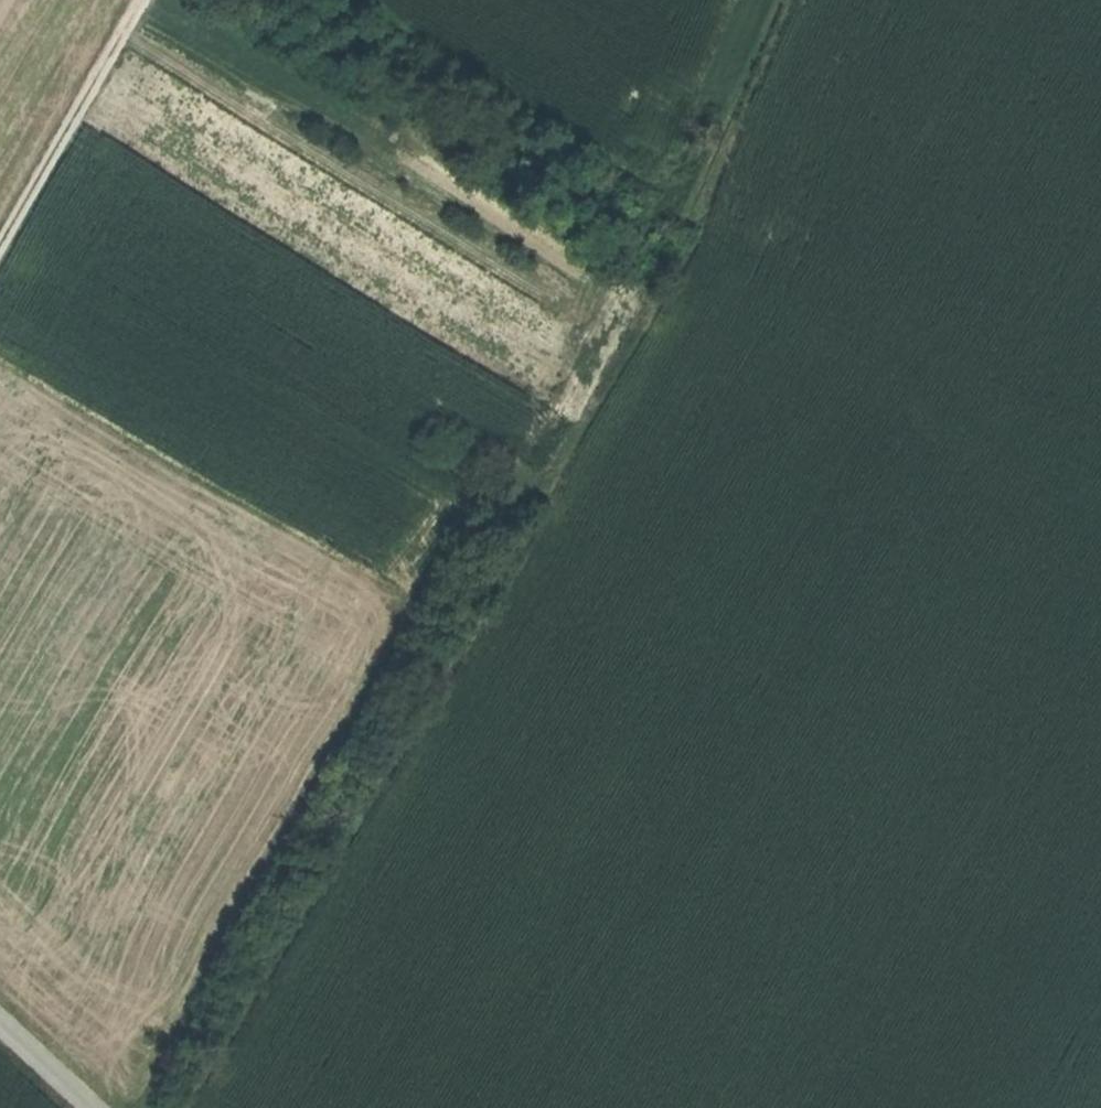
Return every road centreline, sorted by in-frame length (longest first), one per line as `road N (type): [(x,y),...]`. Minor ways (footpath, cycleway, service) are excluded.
road 1 (track): [(141,0),(0,246)]

